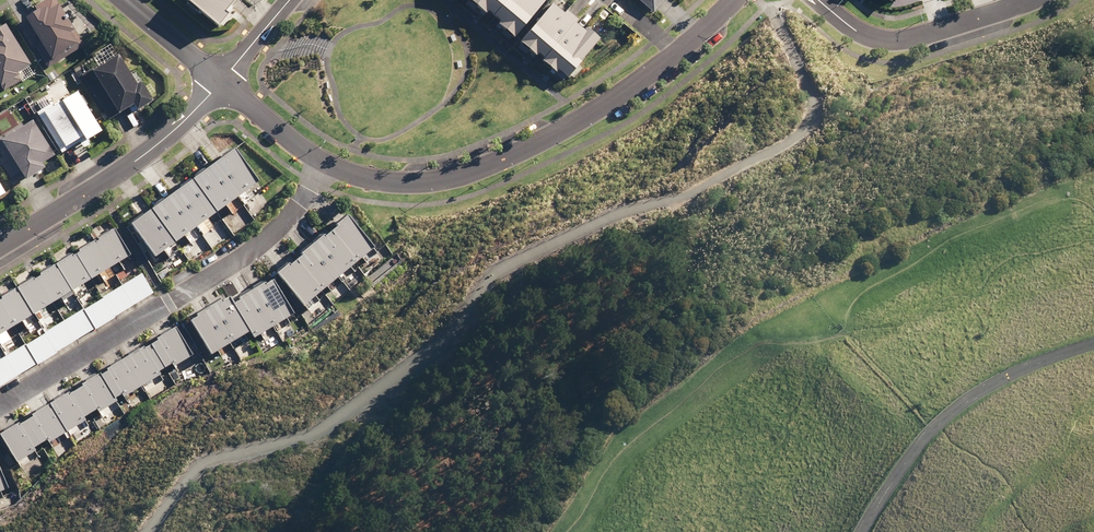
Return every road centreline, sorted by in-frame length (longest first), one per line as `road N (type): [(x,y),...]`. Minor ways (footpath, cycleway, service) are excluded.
road 1 (residential): [(323,163),(297,207),(236,262),(0,407)]
road 2 (residential): [(323,163),(395,183),(448,179),(582,118),(678,53)]
road 3 (residential): [(0,243),(137,161),(221,85)]
road 4 (residential): [(818,0),(852,29),(898,40),(1030,0)]
road 5 (residential): [(122,0),(221,85)]
road 6 (residential): [(221,85),(323,163)]

